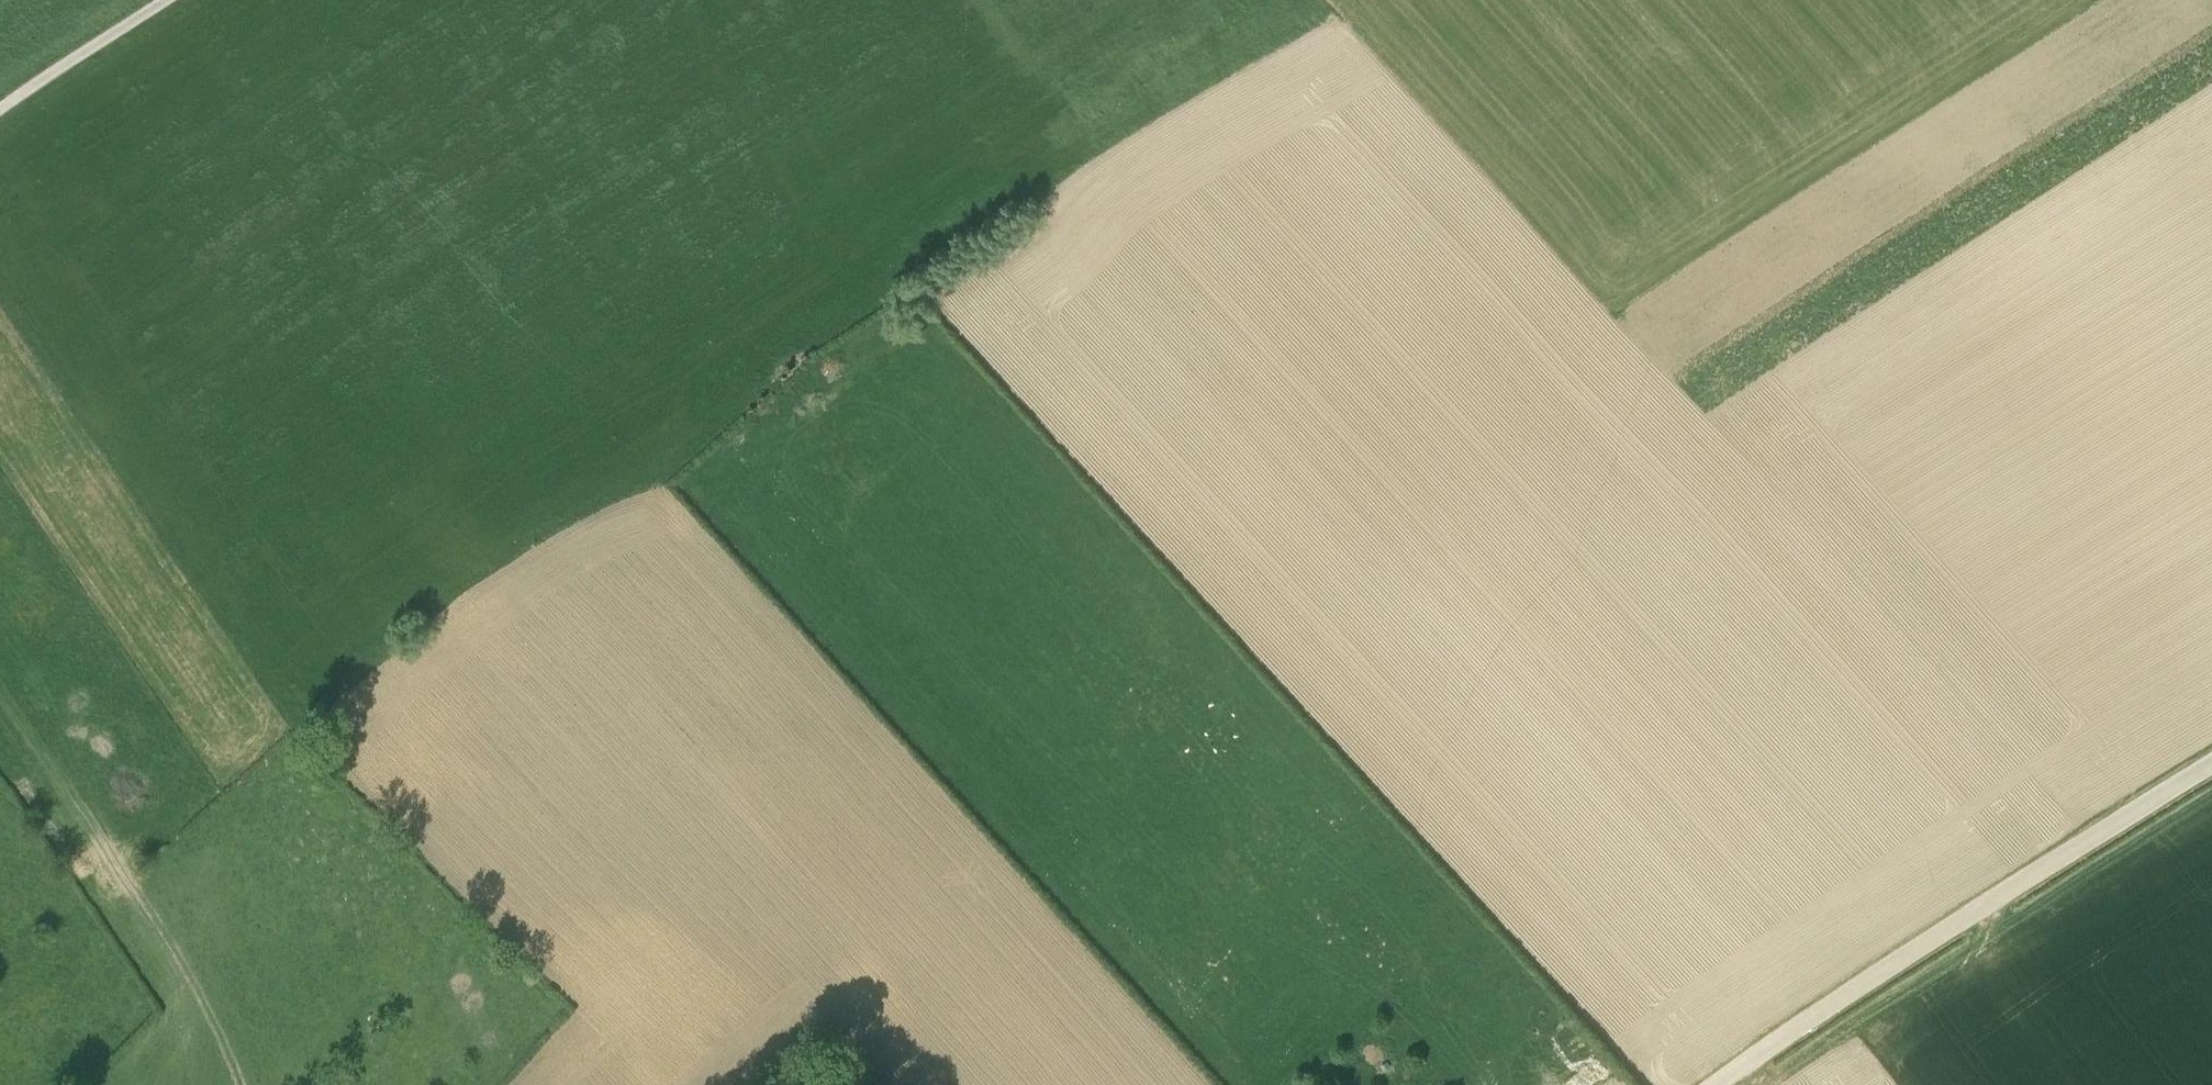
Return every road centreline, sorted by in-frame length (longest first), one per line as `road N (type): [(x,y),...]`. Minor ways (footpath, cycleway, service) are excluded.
road 1 (unclassified): [(1716,1084),(1875,975),(2211,763)]
road 2 (unclassified): [(0,108),(163,0)]

